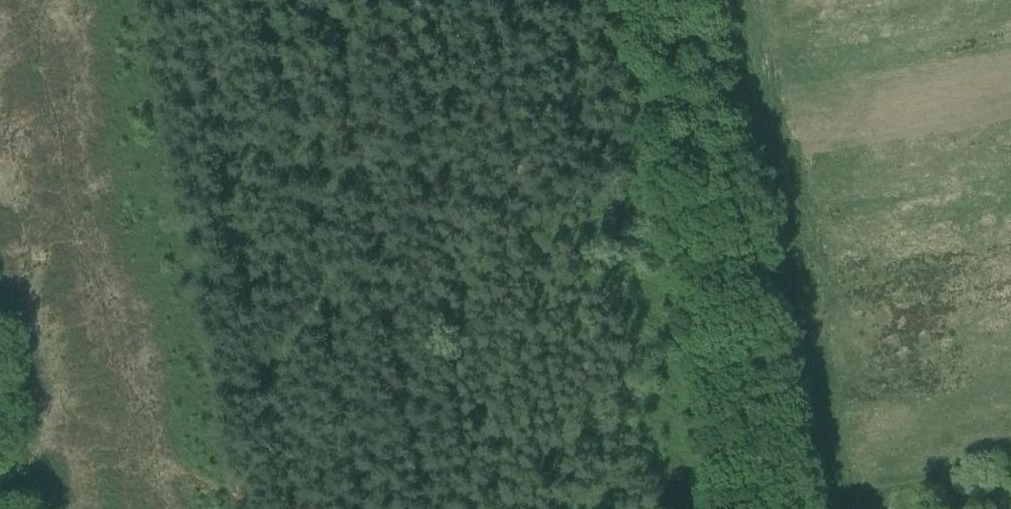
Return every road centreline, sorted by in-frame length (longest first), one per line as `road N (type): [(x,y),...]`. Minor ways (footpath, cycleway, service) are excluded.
road 1 (track): [(671,0),(771,508)]

